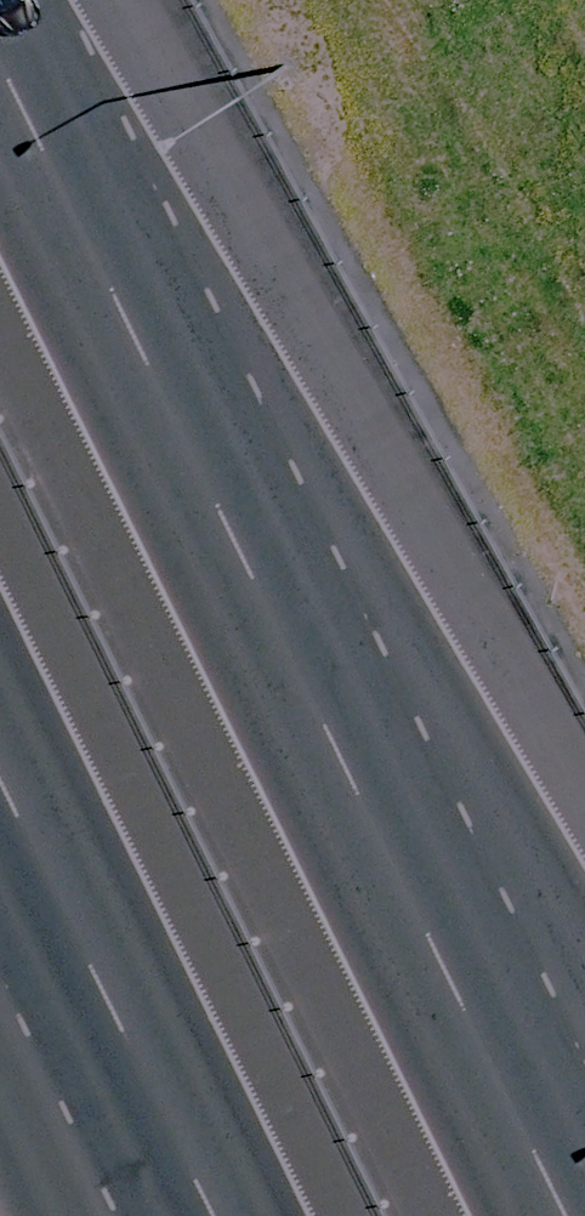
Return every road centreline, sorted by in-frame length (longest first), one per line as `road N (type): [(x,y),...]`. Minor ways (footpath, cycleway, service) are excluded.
road 1 (motorway): [(0,46),(570,1215)]
road 2 (motorway): [(0,20),(584,994)]
road 3 (motorway): [(193,1215),(0,812)]
road 4 (motorway): [(135,1215),(0,874)]

